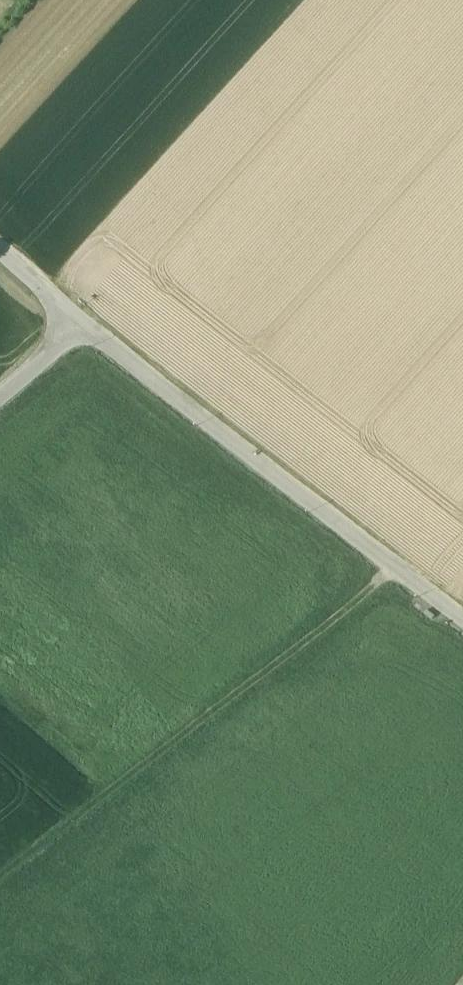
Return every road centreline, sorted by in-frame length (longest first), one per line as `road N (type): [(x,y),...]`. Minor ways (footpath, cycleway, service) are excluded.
road 1 (track): [(0,883),(387,565)]
road 2 (tertiary): [(462,621),(70,319)]

